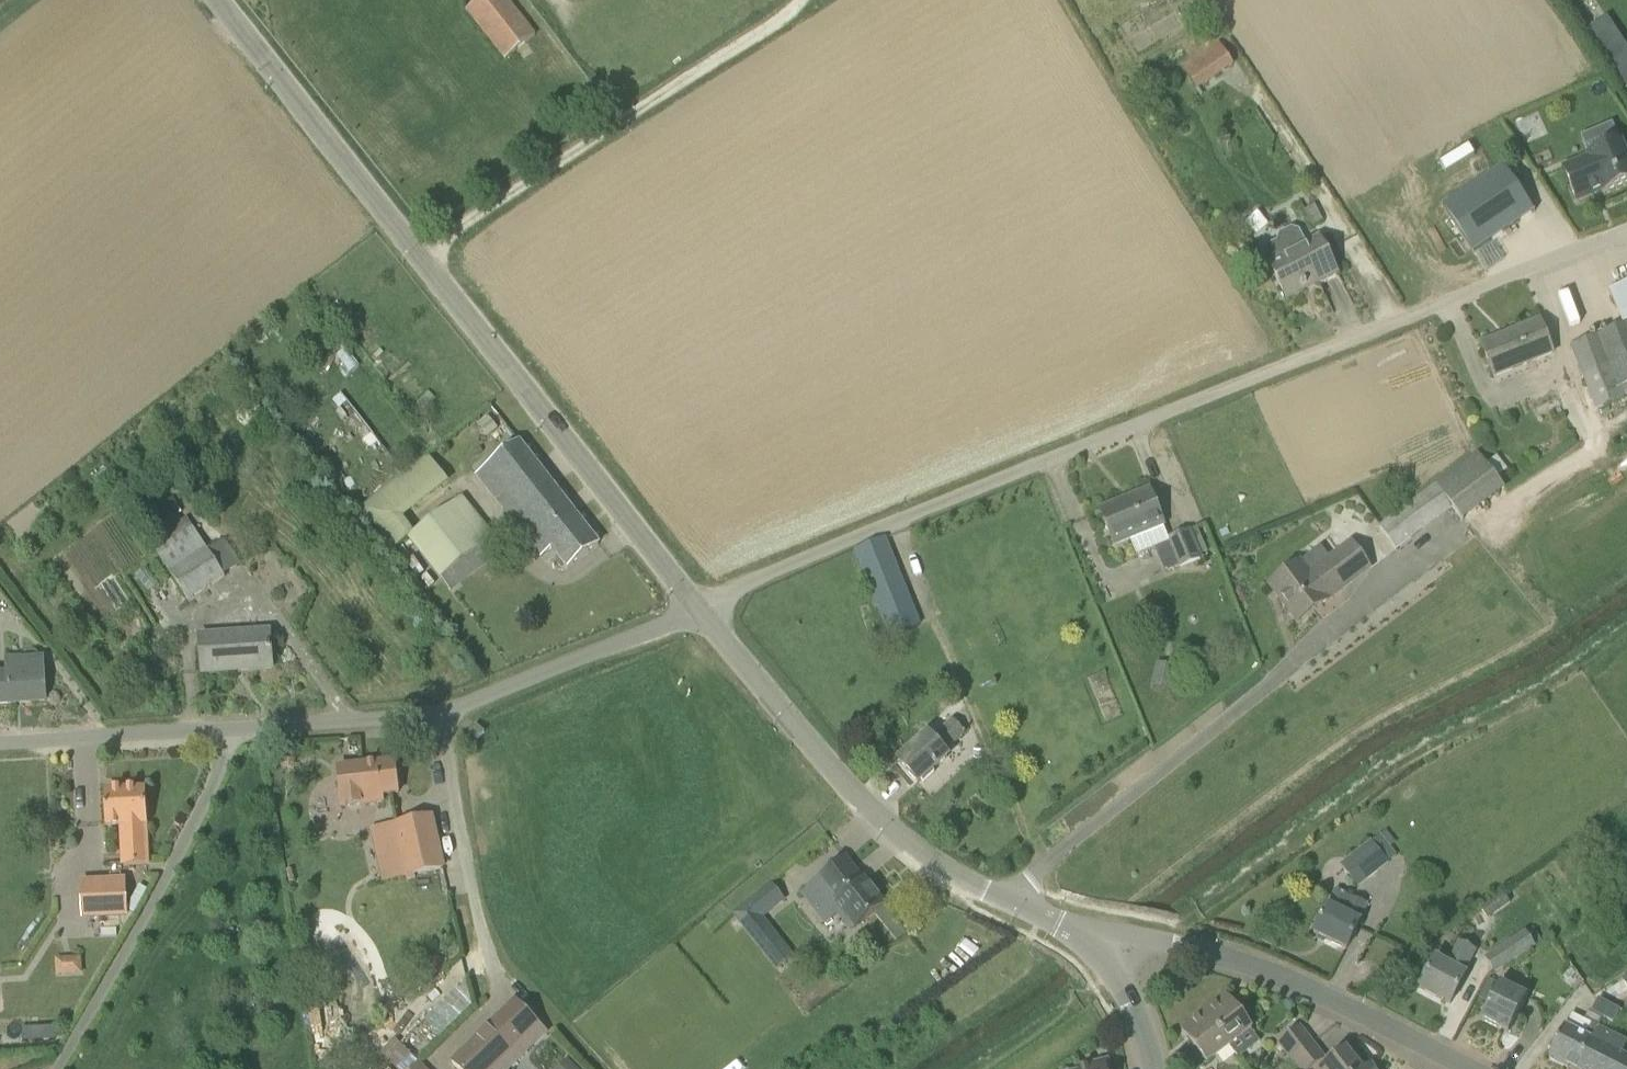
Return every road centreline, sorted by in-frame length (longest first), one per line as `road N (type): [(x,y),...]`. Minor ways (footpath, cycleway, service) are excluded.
road 1 (unclassified): [(699,608),(1626,230)]
road 2 (tertiary): [(699,608),(215,0)]
road 3 (unclassified): [(0,743),(428,717),(699,608)]
road 4 (tertiary): [(1105,945),(928,859),(860,803),(699,608)]
road 5 (track): [(808,0),(774,31),(427,265)]
road 6 (unclassified): [(1464,1068),(1344,1003),(1225,958),(1105,945)]
road 7 (tertiary): [(1151,1068),(1105,945)]

